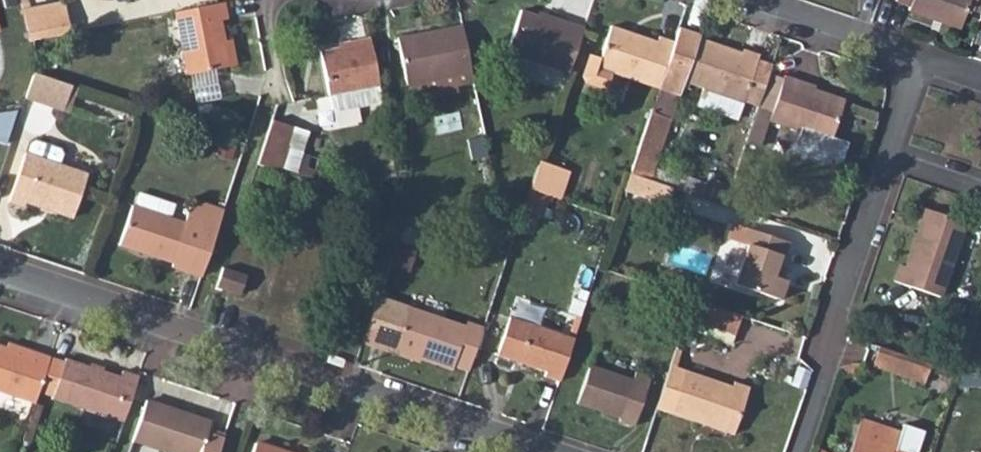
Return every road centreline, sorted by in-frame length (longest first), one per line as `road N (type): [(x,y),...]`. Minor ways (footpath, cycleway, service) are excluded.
road 1 (residential): [(539,451),(0,272)]
road 2 (residential): [(886,161),(795,451)]
road 3 (residential): [(737,0),(917,57)]

